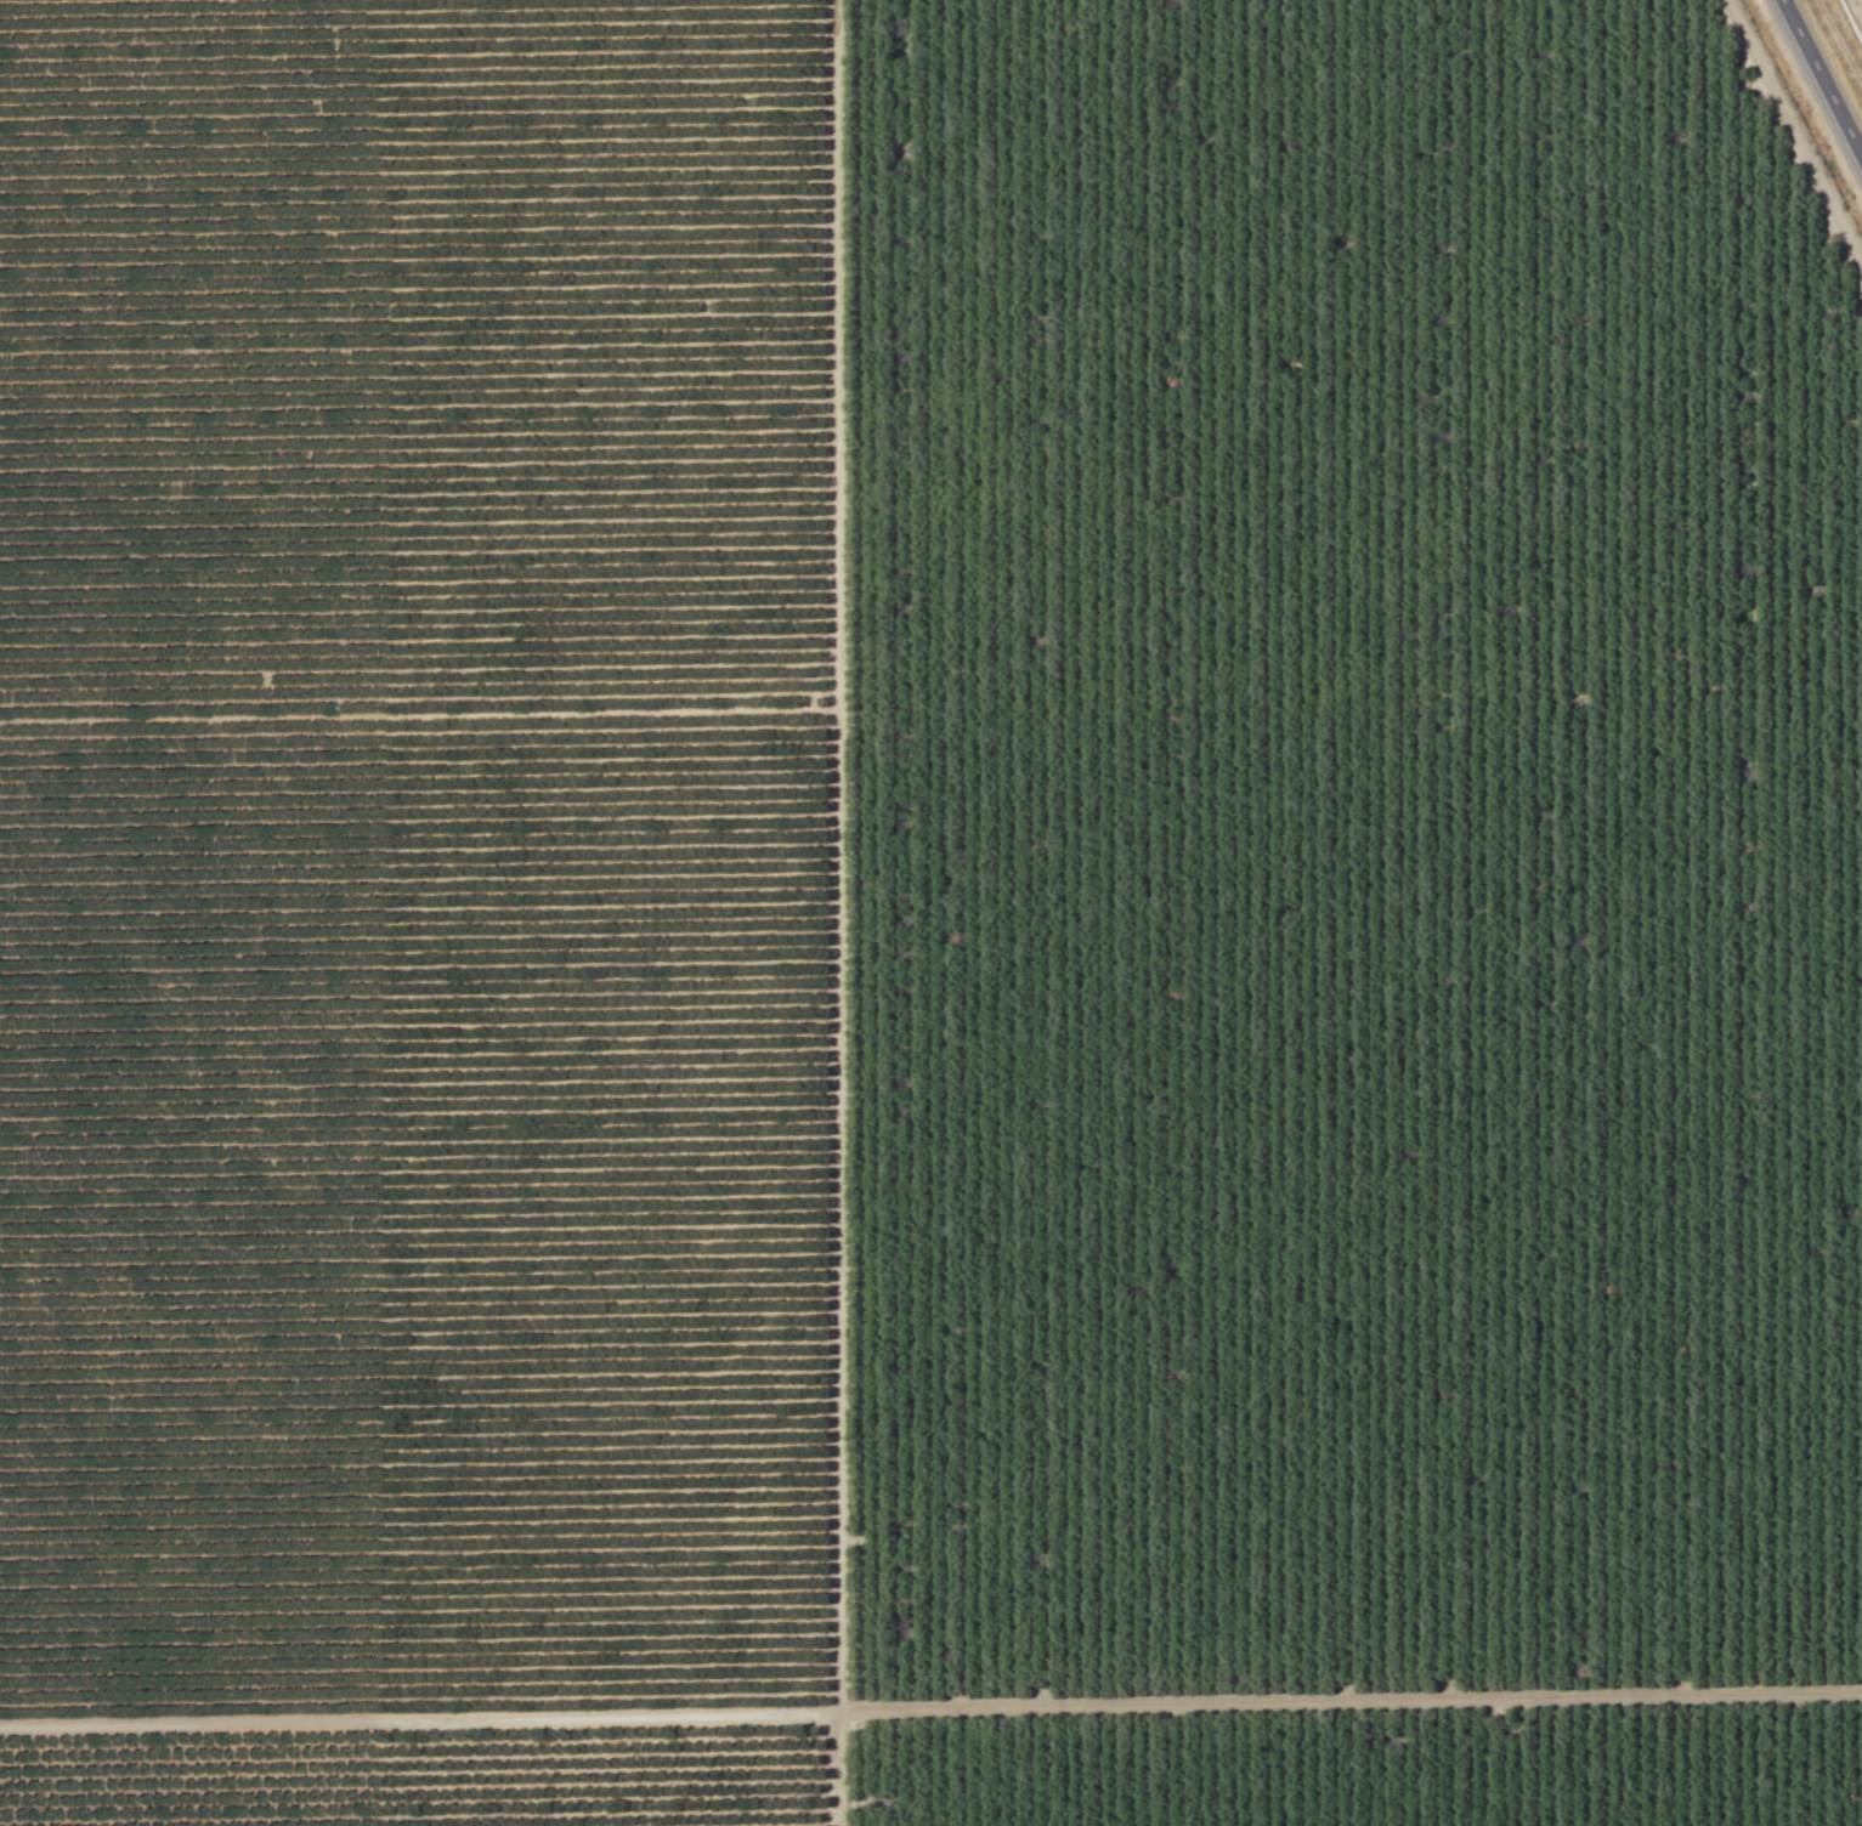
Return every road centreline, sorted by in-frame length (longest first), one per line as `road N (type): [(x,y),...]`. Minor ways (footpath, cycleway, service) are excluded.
road 1 (motorway): [(1776,0),(1861,169)]

